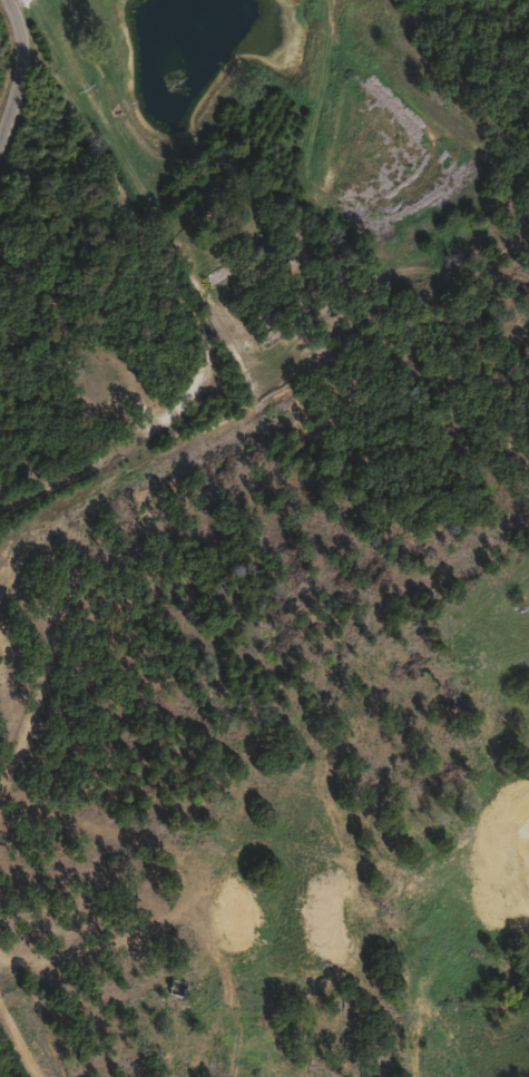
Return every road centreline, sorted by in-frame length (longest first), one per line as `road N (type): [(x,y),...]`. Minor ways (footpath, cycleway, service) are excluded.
road 1 (residential): [(0,145),(27,66),(18,0)]

